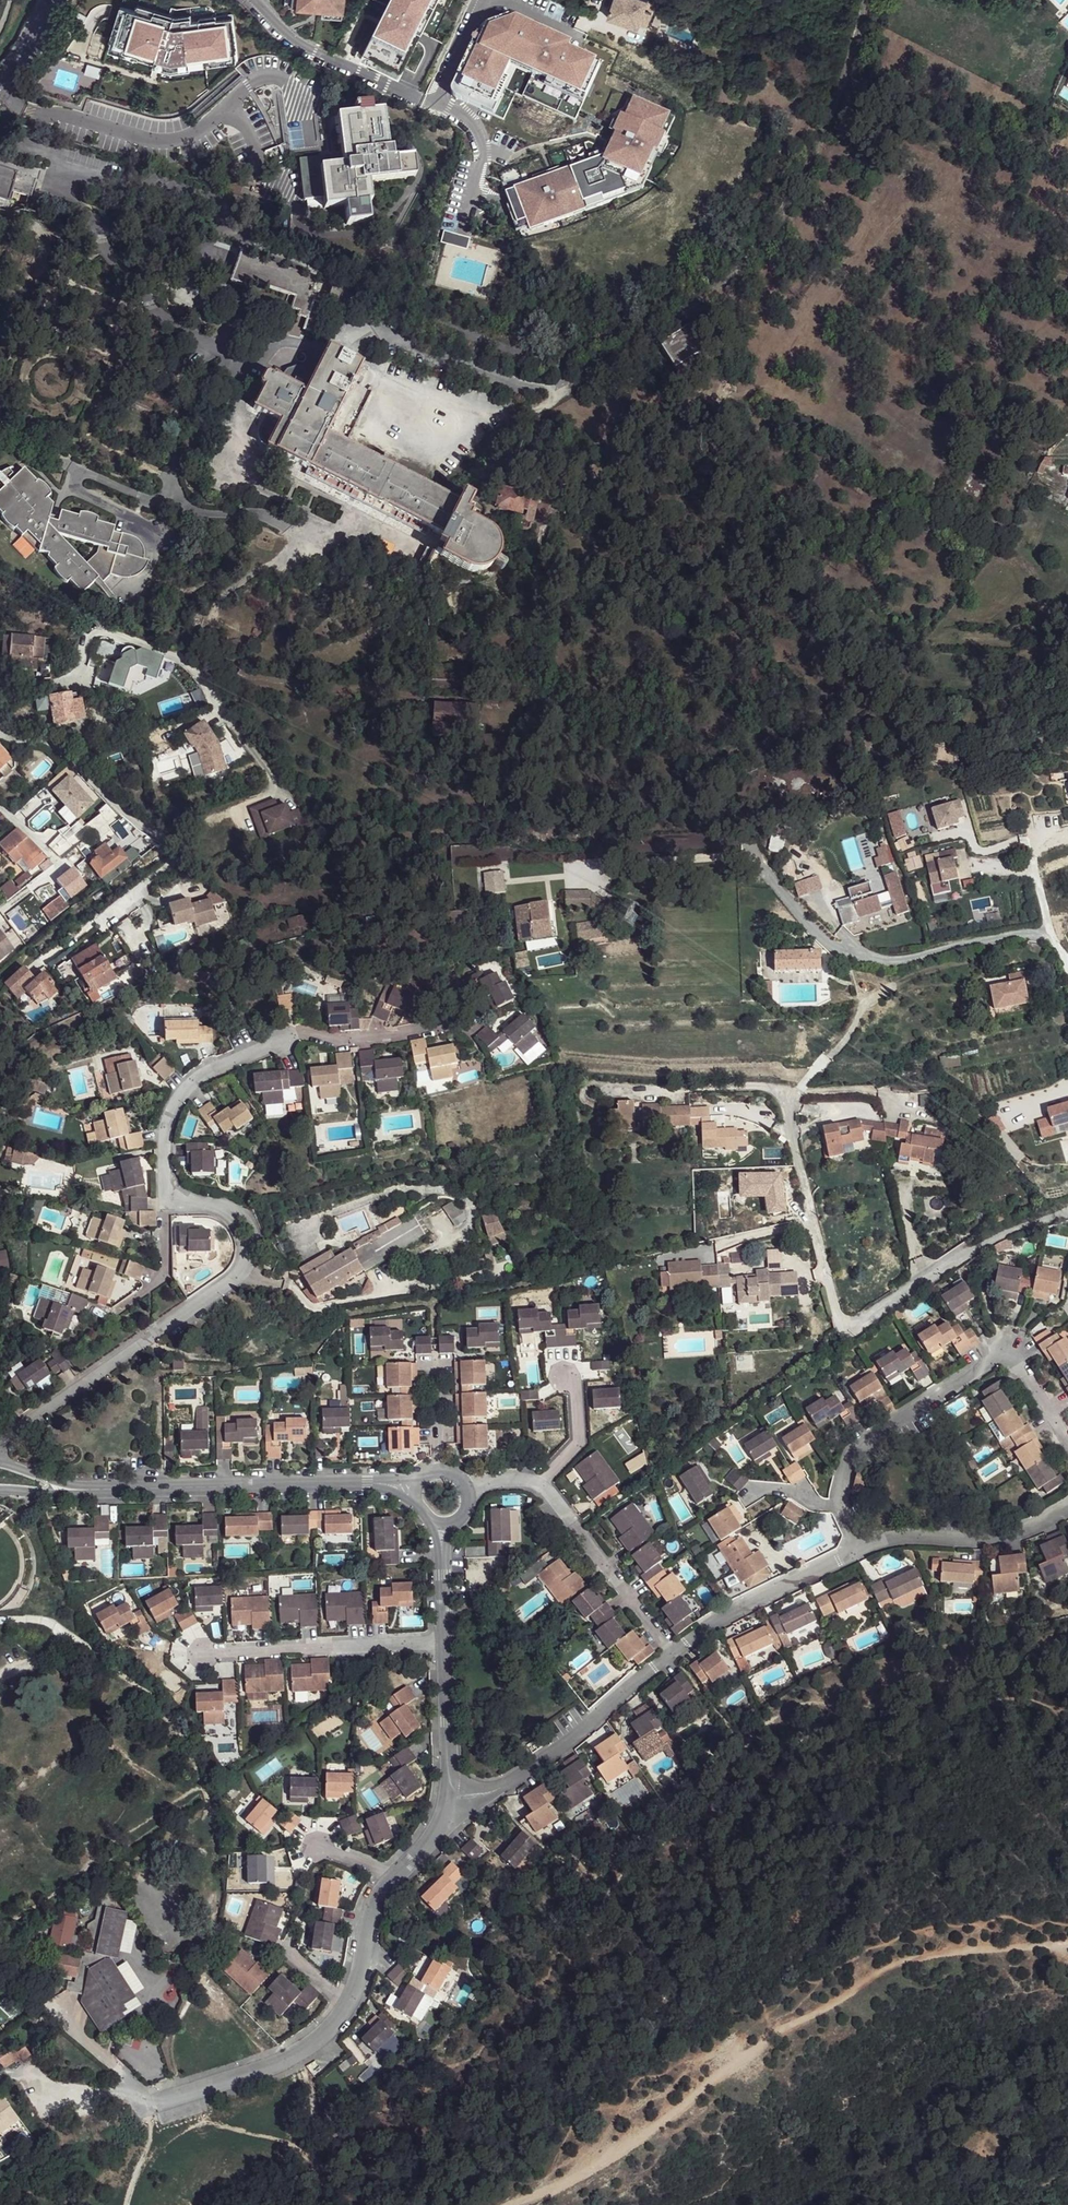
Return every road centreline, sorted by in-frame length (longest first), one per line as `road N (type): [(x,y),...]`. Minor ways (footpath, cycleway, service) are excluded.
road 1 (residential): [(473,1029),(362,1041),(286,1035),(202,1075),(170,1112),(163,1139),(167,1190),(231,1212)]
road 2 (residential): [(448,1797),(443,1821),(381,1892),(347,2007),(323,2037),(279,2064),(150,2103)]
road 3 (residential): [(858,1550),(838,1505),(843,1468),(856,1448),(995,1356),(1018,1358),(1067,1443)]
road 4 (residential): [(246,1260),(224,1285),(0,1444)]
road 5 (residential): [(670,1655),(538,1765),(506,1785),(448,1797)]
road 6 (residential): [(1051,933),(1023,930),(906,959),(869,959),(816,896)]
road 7 (residential): [(115,1491),(368,1483)]
road 8 (unclassified): [(1067,1211),(1011,1229),(855,1326)]
road 9 (residential): [(443,1576),(448,1797)]
road 10 (residential): [(670,1655),(739,1608),(858,1550)]
road 11 (residential): [(1067,1508),(983,1539),(878,1541)]
road 12 (residential): [(1051,933),(1031,841),(975,849),(965,828)]

